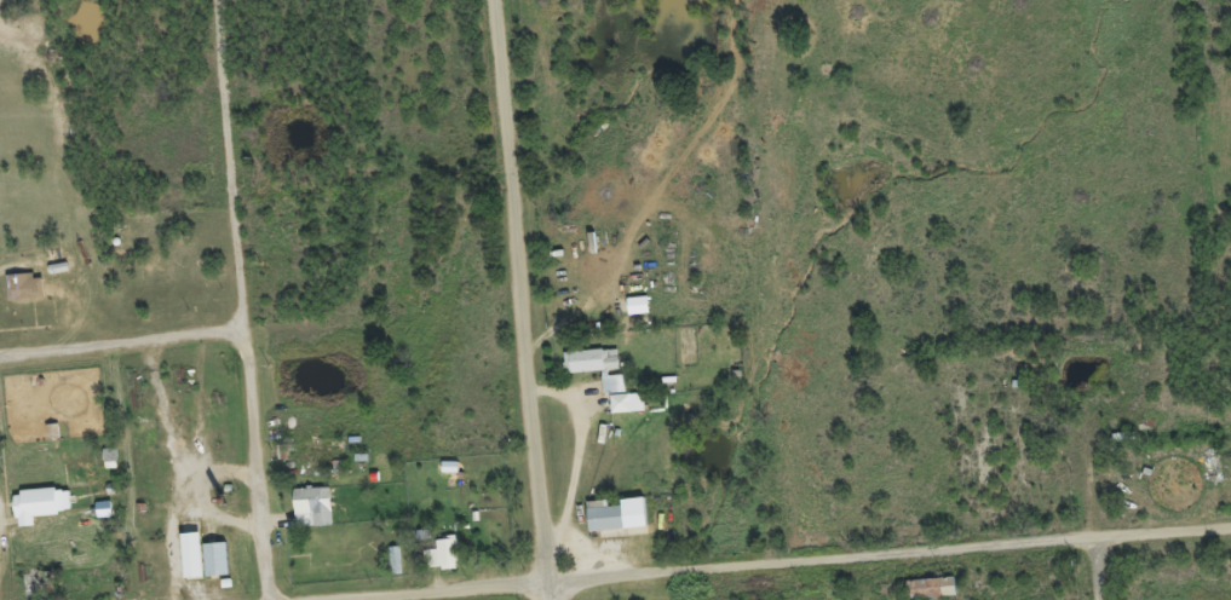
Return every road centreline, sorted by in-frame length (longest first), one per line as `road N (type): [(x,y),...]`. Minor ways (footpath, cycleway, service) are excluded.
road 1 (residential): [(407,599),(1230,527)]
road 2 (residential): [(269,599),(218,0)]
road 3 (residential): [(496,0),(545,588)]
road 4 (residential): [(0,358),(242,330)]

